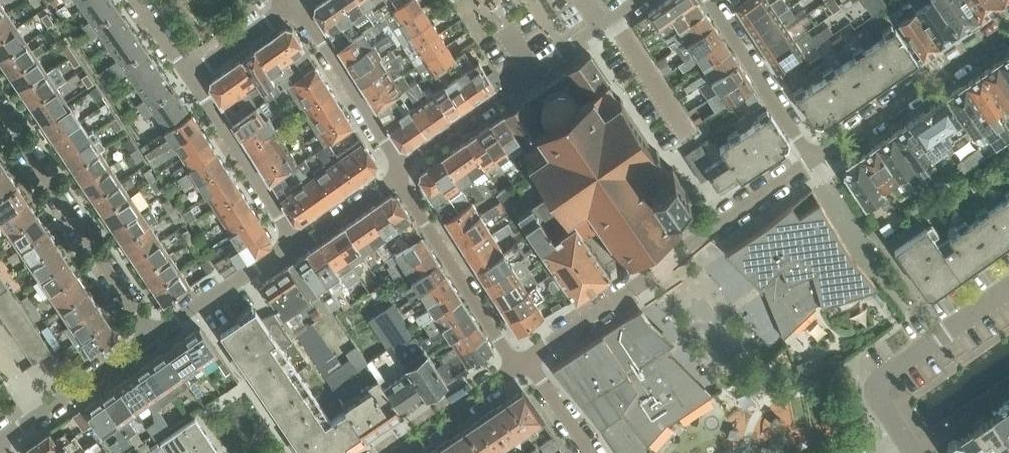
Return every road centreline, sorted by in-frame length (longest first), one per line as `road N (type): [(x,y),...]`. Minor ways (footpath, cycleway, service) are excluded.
road 1 (residential): [(524,365),(811,162)]
road 2 (residential): [(400,174),(422,148),(636,0)]
road 3 (residential): [(155,340),(0,120)]
road 4 (residential): [(1008,30),(811,162)]
road 5 (residential): [(915,452),(885,407),(884,383),(1008,289)]
road 6 (residential): [(524,365),(498,340),(400,174)]
road 7 (residential): [(400,174),(292,2)]
road 8 (residential): [(293,246),(189,78)]
road 9 (residential): [(811,162),(708,0)]
road 10 (residential): [(0,447),(155,340)]
road 11 (residential): [(155,340),(293,246)]
road 12 (residential): [(394,452),(524,365)]
road 13 (residential): [(293,246),(400,174)]
road 14 (residential): [(189,78),(292,2)]

